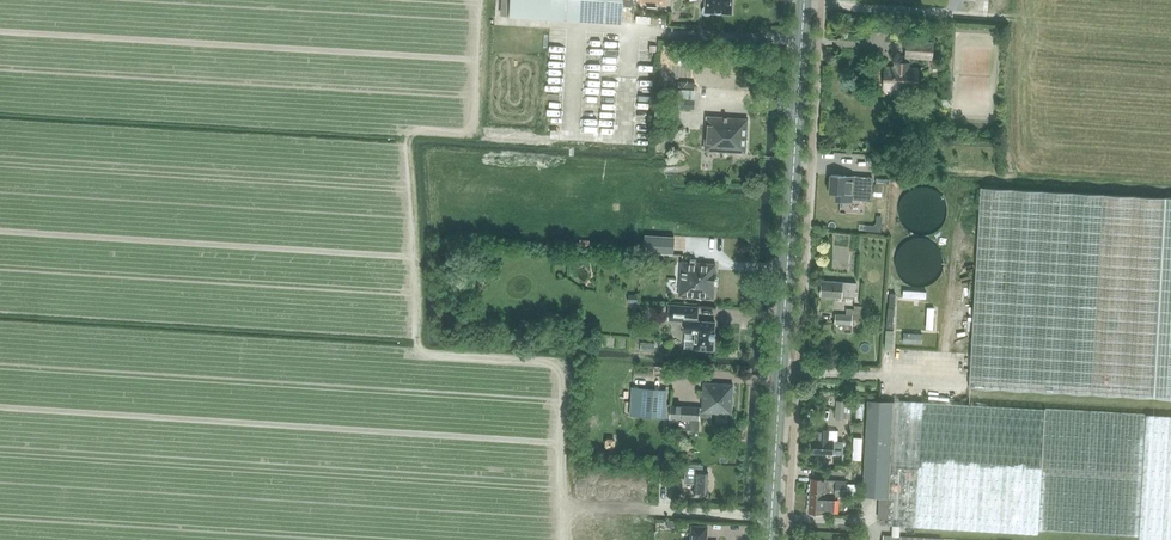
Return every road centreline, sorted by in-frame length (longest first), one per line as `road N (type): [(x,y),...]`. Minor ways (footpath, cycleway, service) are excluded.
road 1 (tertiary): [(770,539),(804,0)]

